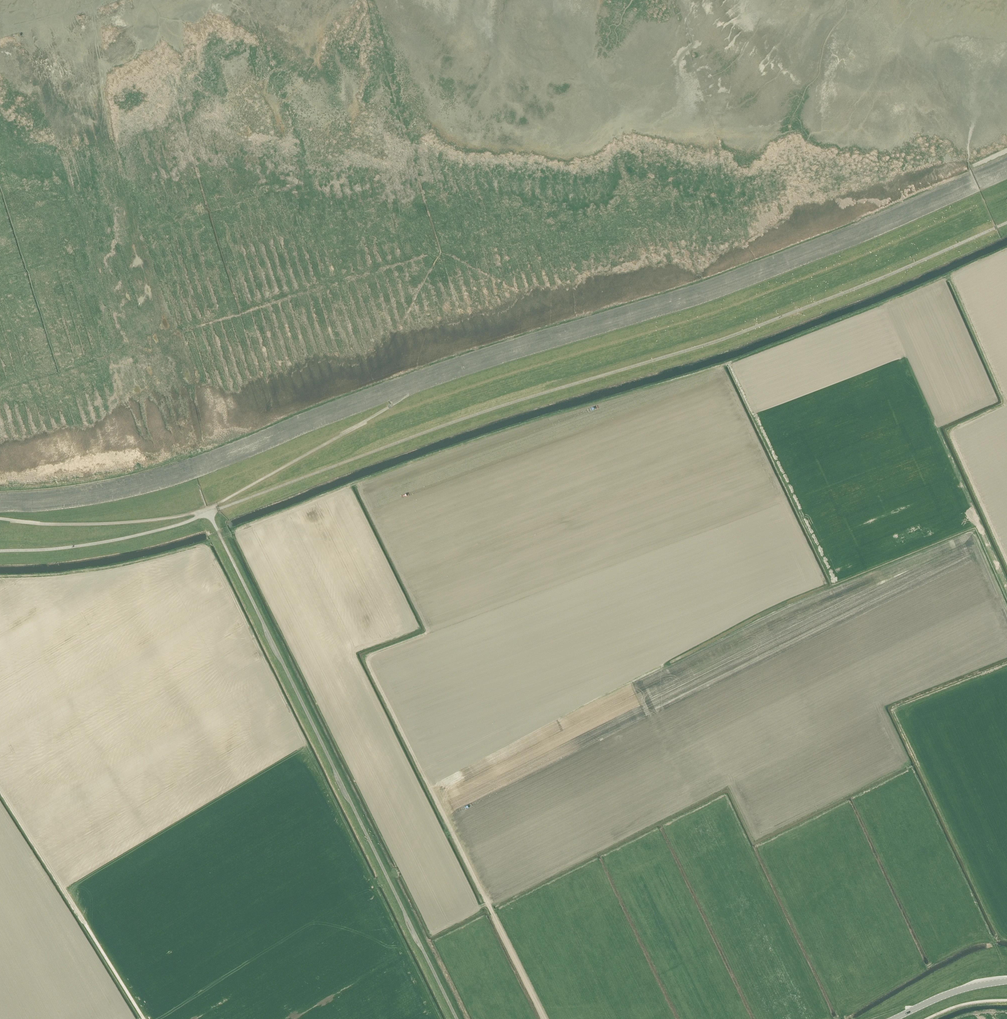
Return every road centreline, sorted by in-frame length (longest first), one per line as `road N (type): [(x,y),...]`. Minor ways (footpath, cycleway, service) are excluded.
road 1 (primary): [(893,1018),(958,990),(1006,981)]

